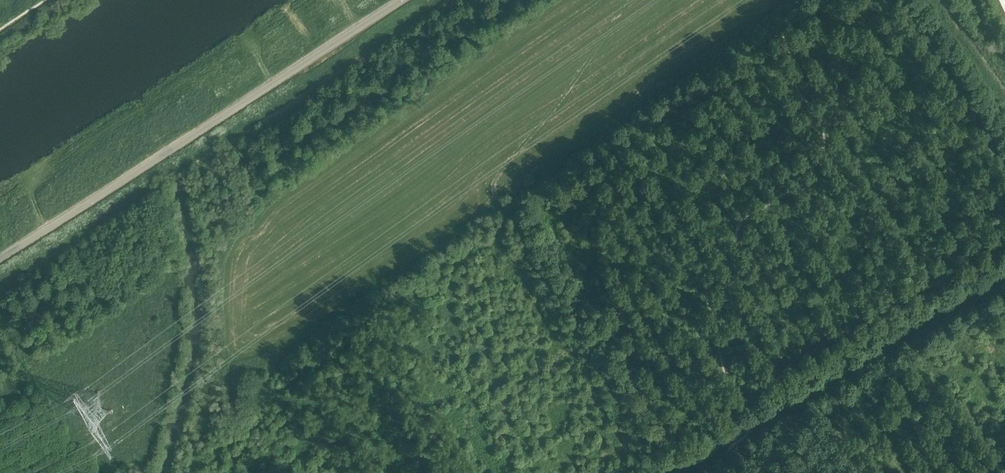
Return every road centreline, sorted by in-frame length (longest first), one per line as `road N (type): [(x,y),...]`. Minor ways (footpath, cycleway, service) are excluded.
road 1 (tertiary): [(0,258),(400,0)]

